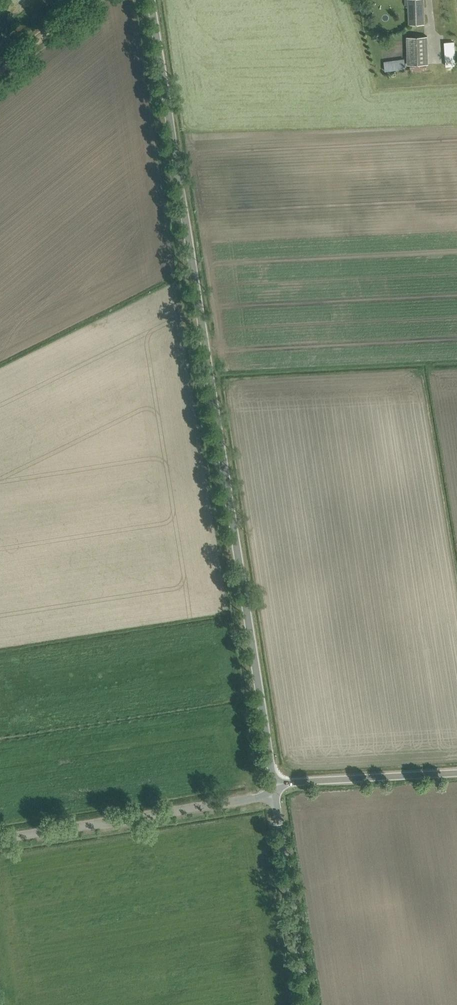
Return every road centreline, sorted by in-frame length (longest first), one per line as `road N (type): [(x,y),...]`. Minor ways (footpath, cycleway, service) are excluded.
road 1 (unclassified): [(272,783),(150,0)]
road 2 (unclassified): [(0,839),(274,795)]
road 3 (unclassified): [(308,1004),(274,795)]
road 4 (unclassified): [(272,783),(456,772)]

